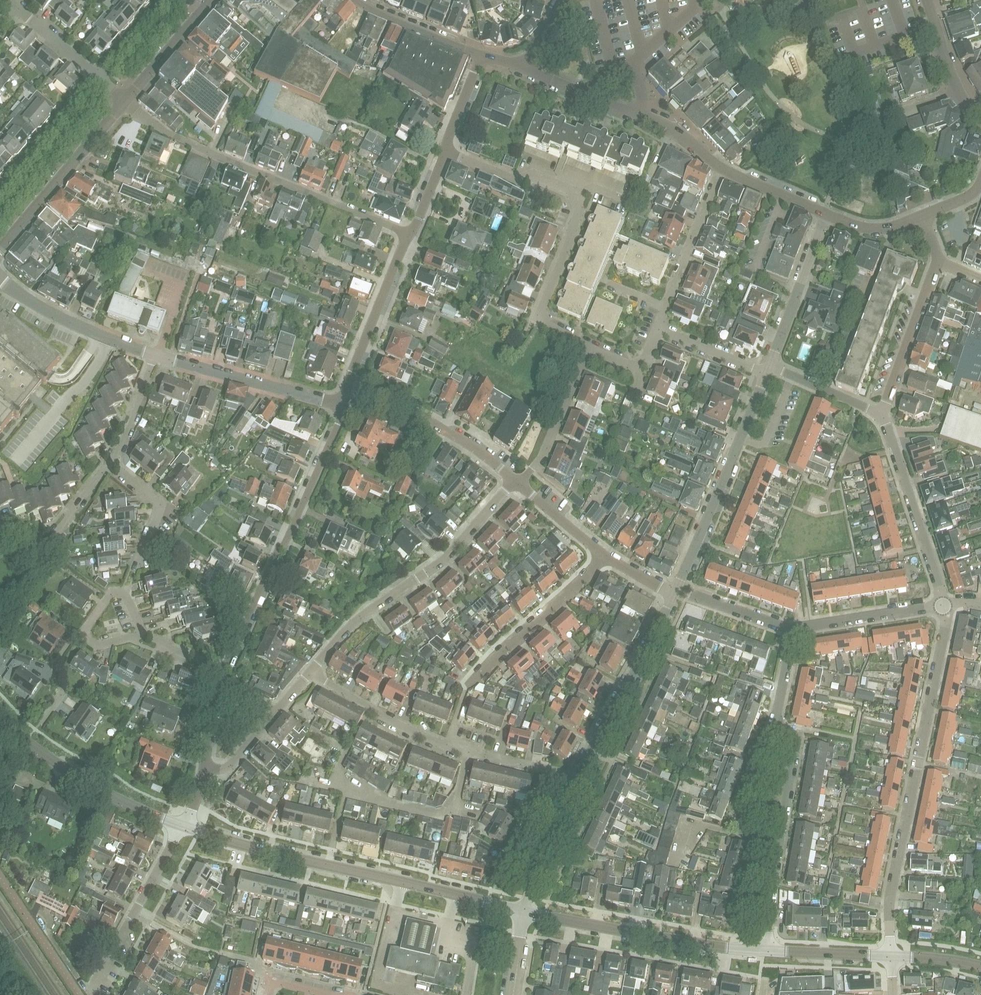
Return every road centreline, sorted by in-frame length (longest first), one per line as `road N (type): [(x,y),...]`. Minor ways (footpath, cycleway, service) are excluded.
road 1 (residential): [(891,957),(891,901),(946,623),(943,606)]
road 2 (tertiary): [(523,911),(185,828)]
road 3 (residential): [(411,233),(164,130),(124,101)]
road 4 (residential): [(226,672),(343,407)]
road 5 (residential): [(312,671),(367,612),(448,556),(514,480)]
road 6 (tertiary): [(770,950),(523,911)]
road 7 (residential): [(449,745),(469,684),(605,559)]
road 8 (residential): [(575,780),(675,591)]
road 9 (tertiary): [(180,825),(91,785),(0,717)]
road 10 (residential): [(943,606),(882,413)]
road 11 (residential): [(343,407),(155,356)]
road 12 (tertiary): [(0,249),(124,101)]
road 13 (residential): [(92,994),(180,825)]
road 14 (residential): [(343,407),(411,233)]
road 15 (residential): [(589,350),(545,321),(542,310),(582,195)]
road 16 (residential): [(155,356),(72,324),(0,280)]
road 17 (residential): [(675,591),(742,438)]
road 18 (residential): [(882,413),(939,258)]
road 19 (residential): [(770,366),(826,212)]
road 20 (residential): [(0,524),(28,543),(46,544),(104,469),(115,466)]
road 21 (residential): [(449,745),(312,671)]
road 22 (residential): [(520,485),(540,459),(589,350)]
road 23 (residential): [(794,631),(943,606)]
road 24 (residential): [(204,769),(235,762),(312,671)]
road 25 (residential): [(0,192),(98,78)]
road 26 (residential): [(667,307),(723,169)]
road 27 (residential): [(582,195),(534,175),(517,180),(444,150)]
road 28 (residential): [(641,116),(630,64),(693,11),(694,0)]
road 29 (residential): [(772,728),(741,817),(750,834),(777,843)]
road 30 (residential): [(523,911),(575,780)]
road 31 (residential): [(482,55),(355,0)]
road 32 (residential): [(514,480),(405,402)]
road 33 (residential): [(777,843),(795,737),(772,728)]
road 34 (tertiary): [(124,101),(209,0)]
road 35 (residential): [(575,780),(449,745)]
road 36 (residential): [(641,116),(524,69)]
road 37 (residential): [(138,565),(160,506),(115,466)]
road 38 (tertiary): [(891,957),(770,950)]

